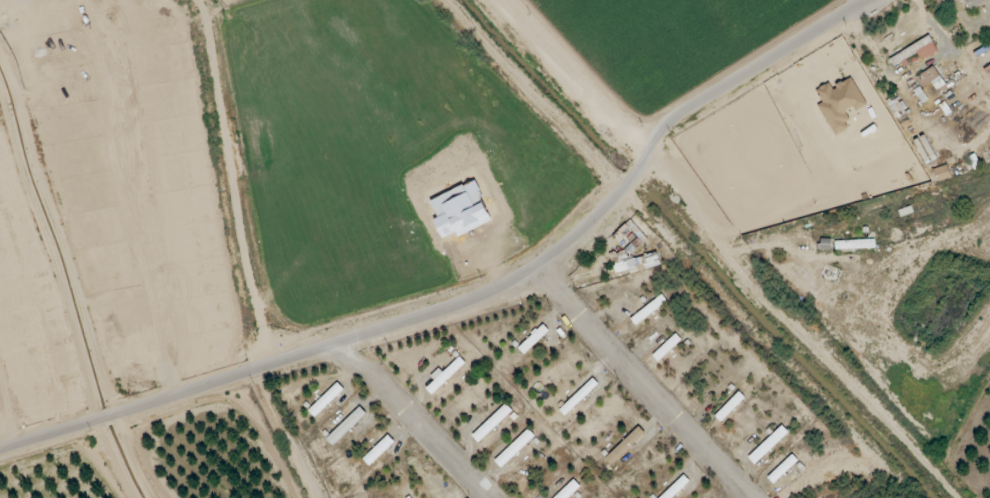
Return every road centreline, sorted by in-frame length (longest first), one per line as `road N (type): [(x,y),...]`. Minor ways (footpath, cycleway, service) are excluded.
road 1 (residential): [(0,450),(506,286),(617,196),(683,112),(870,0)]
road 2 (residential): [(953,497),(677,202),(646,157)]
road 3 (residential): [(500,0),(646,157)]

